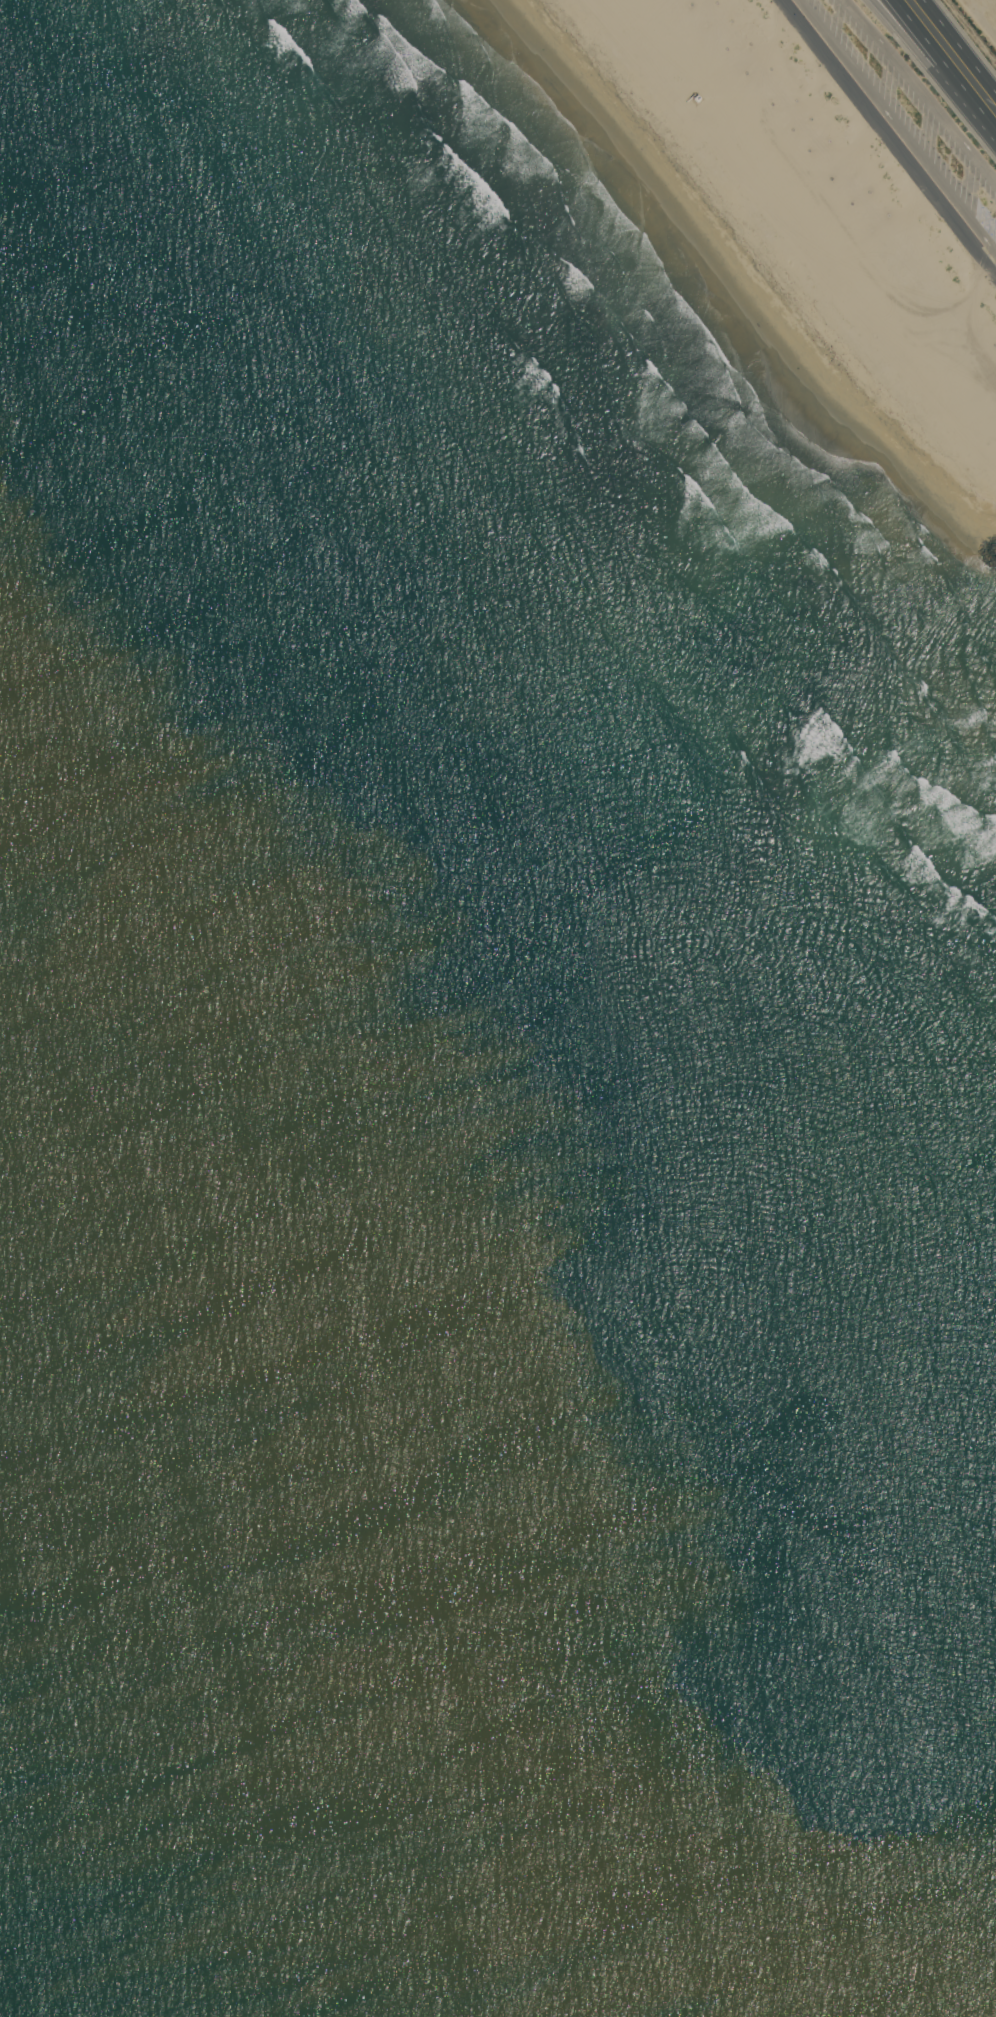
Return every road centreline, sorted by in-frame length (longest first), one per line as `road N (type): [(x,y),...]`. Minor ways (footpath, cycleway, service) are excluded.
road 1 (trunk): [(906,0),(988,106)]

